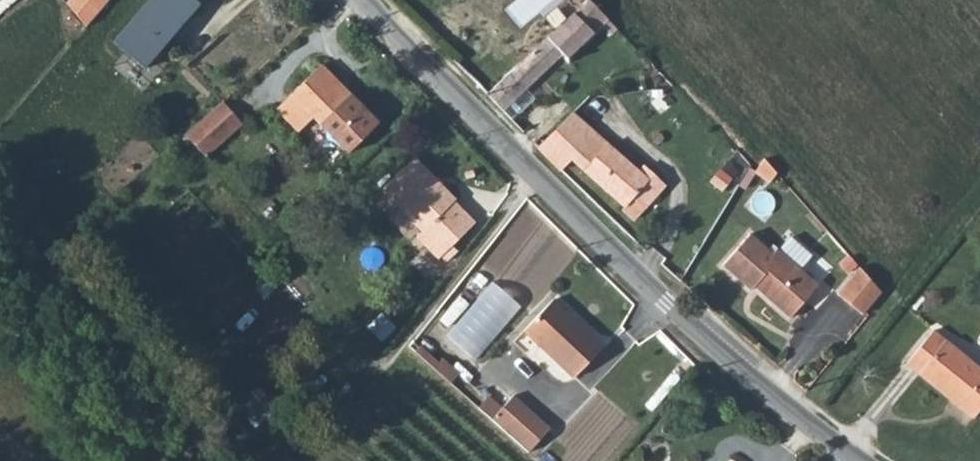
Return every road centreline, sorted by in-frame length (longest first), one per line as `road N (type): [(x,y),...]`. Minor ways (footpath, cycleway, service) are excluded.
road 1 (tertiary): [(855,460),(665,304),(362,0)]

